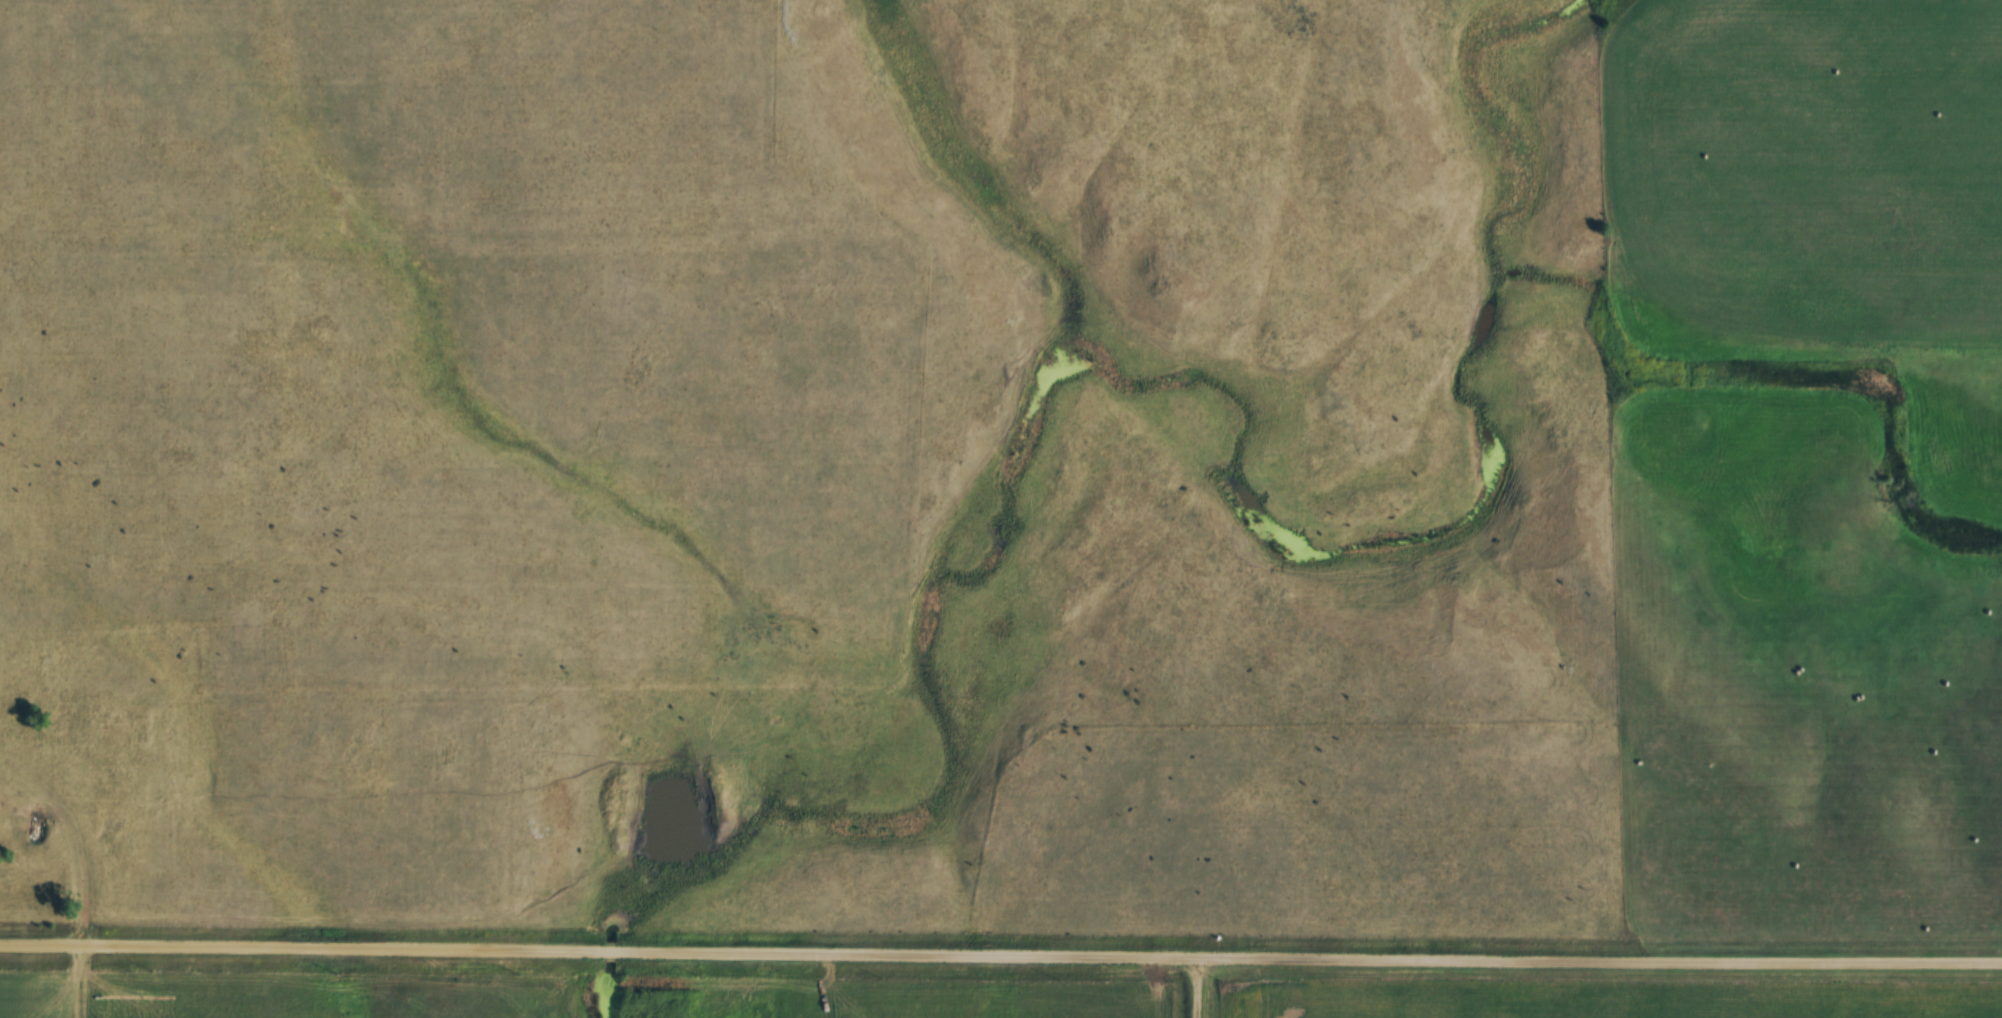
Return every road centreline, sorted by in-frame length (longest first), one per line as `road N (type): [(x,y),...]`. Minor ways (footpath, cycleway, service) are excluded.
road 1 (residential): [(0,942),(2001,944)]
road 2 (residential): [(21,779),(60,791),(78,817),(84,942)]

